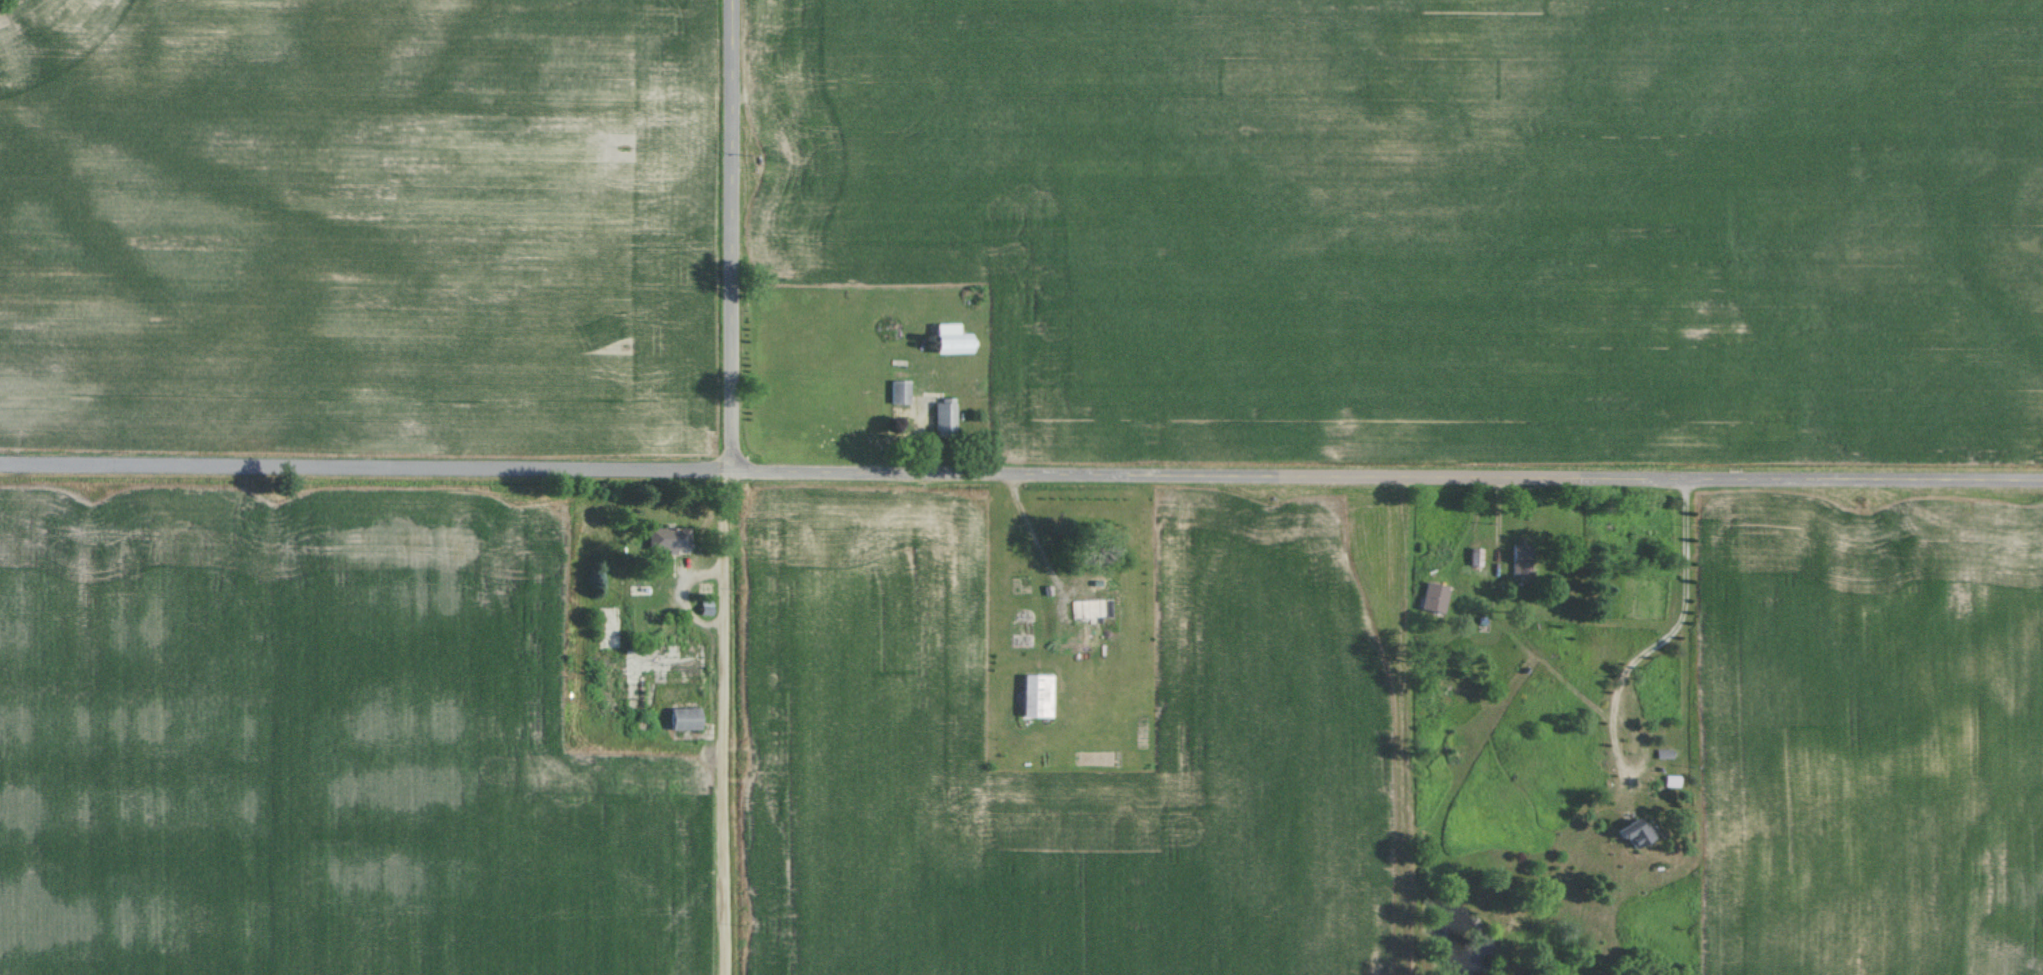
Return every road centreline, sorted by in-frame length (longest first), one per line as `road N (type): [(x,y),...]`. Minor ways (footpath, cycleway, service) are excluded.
road 1 (residential): [(2042,479),(0,464)]
road 2 (residential): [(731,974),(738,0)]

